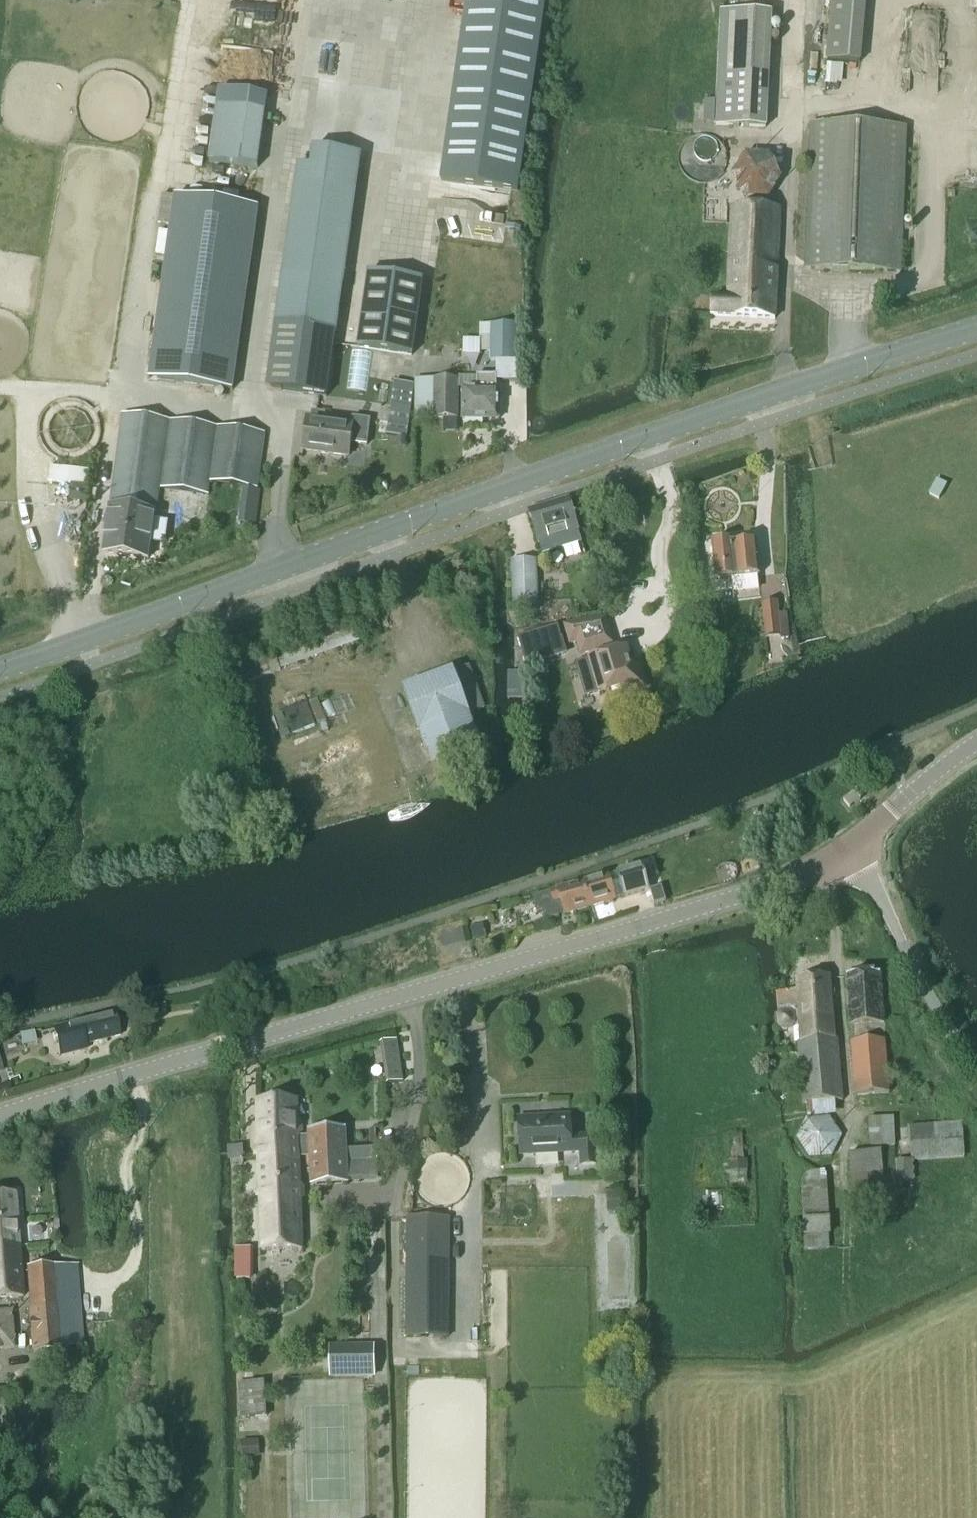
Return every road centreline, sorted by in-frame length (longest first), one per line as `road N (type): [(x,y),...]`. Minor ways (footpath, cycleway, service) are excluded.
road 1 (secondary): [(0,670),(703,419),(976,332)]
road 2 (tertiary): [(0,1121),(763,894),(849,849)]
road 3 (track): [(0,388),(126,393),(185,0)]
road 4 (track): [(841,297),(914,281),(931,246),(928,123),(882,82),(884,0)]
road 5 (track): [(75,644),(45,559),(31,478),(30,390)]
road 6 (unclassified): [(976,1064),(849,849)]
road 7 (tertiary): [(849,849),(976,746)]

